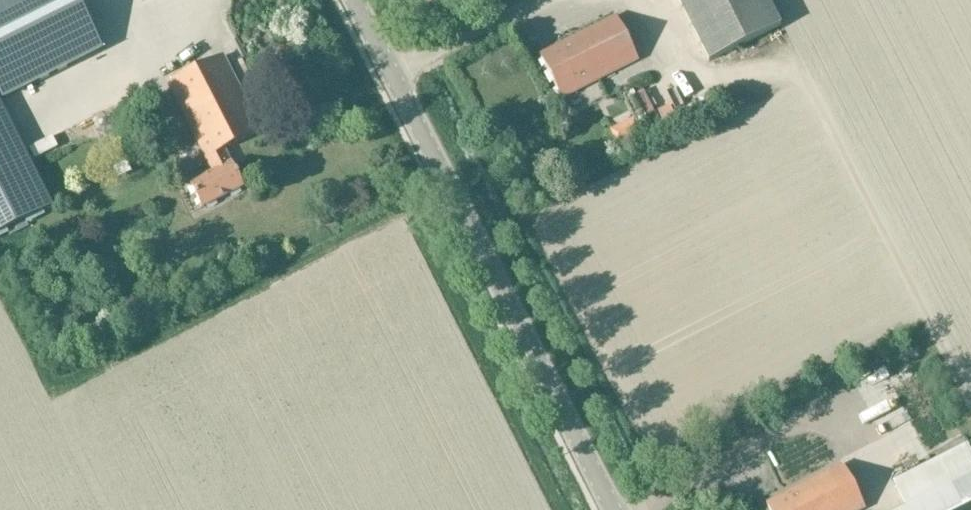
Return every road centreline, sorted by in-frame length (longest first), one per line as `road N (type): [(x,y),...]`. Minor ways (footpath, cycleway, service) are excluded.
road 1 (unclassified): [(612,509),(353,0)]

